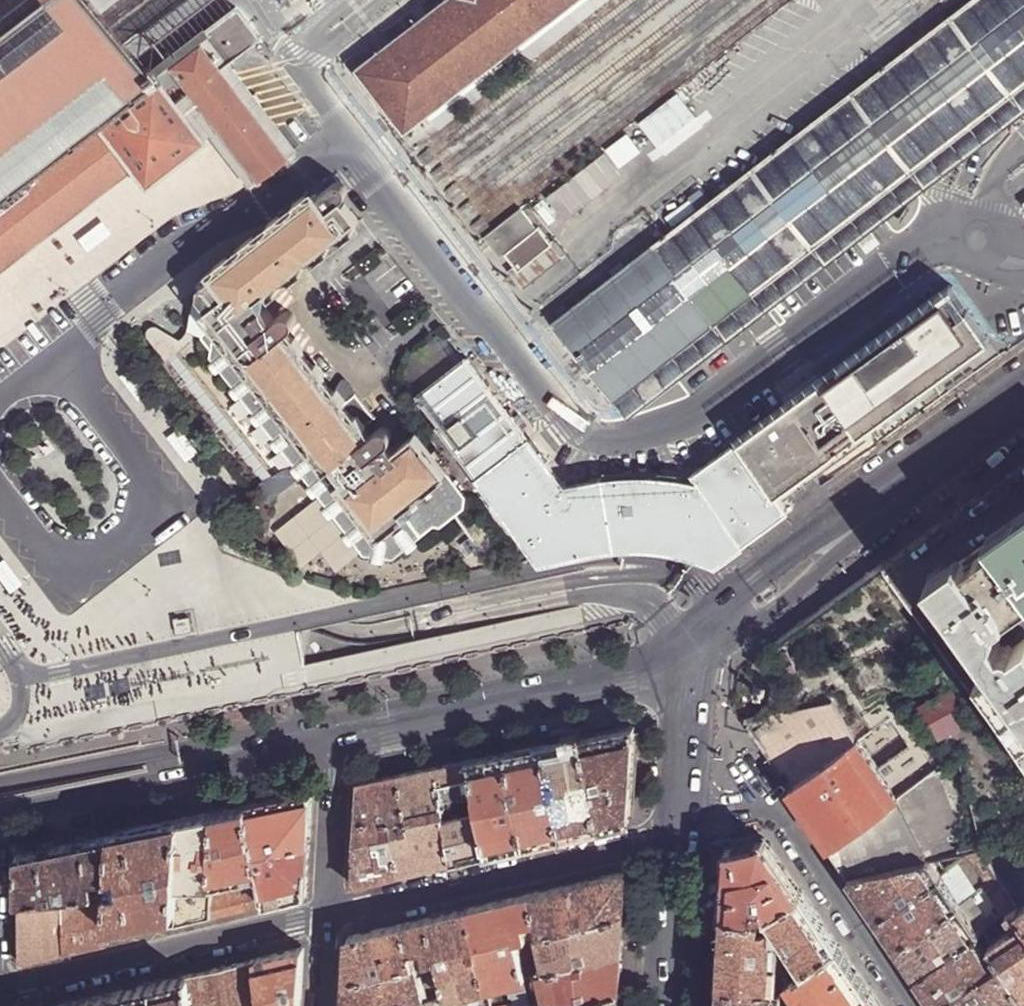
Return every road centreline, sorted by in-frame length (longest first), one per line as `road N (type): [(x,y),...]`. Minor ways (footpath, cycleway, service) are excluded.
road 1 (secondary): [(687,656),(647,676),(340,737)]
road 2 (residential): [(328,921),(675,837)]
road 3 (residential): [(0,992),(328,921)]
road 4 (residential): [(911,1005),(784,818),(678,808)]
road 5 (secondary): [(287,747),(254,763),(0,815)]
road 6 (secondary): [(287,747),(250,737),(0,785)]
road 7 (secondary): [(1023,404),(870,520)]
road 8 (residential): [(328,921),(340,737)]
road 9 (secondary): [(870,520),(829,534),(755,581),(733,620)]
road 10 (secondary): [(733,620),(773,611),(870,520)]
road 11 (secondary): [(668,1005),(675,837)]
road 12 (secondary): [(678,808),(687,656)]

